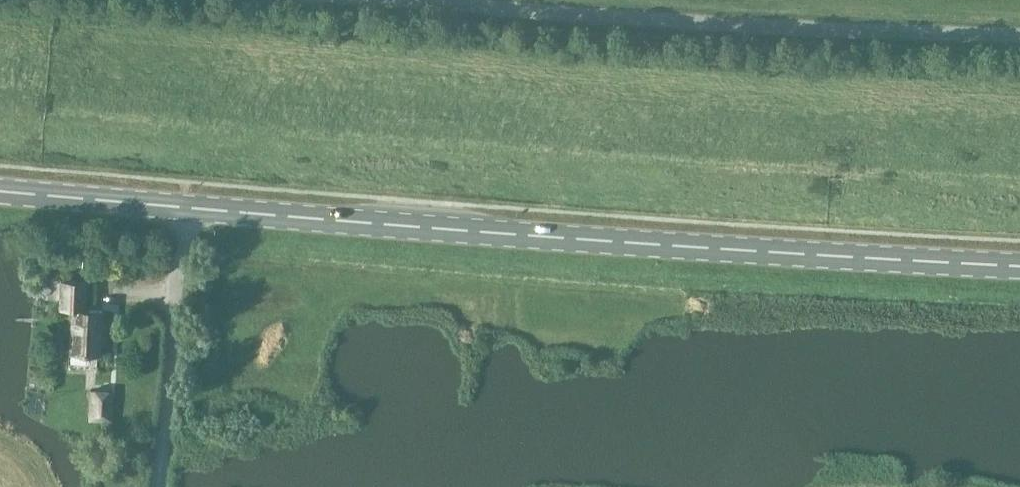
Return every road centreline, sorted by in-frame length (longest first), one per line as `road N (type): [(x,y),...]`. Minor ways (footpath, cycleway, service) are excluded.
road 1 (primary): [(1019,263),(0,191)]
road 2 (unclassified): [(1019,36),(386,0)]

